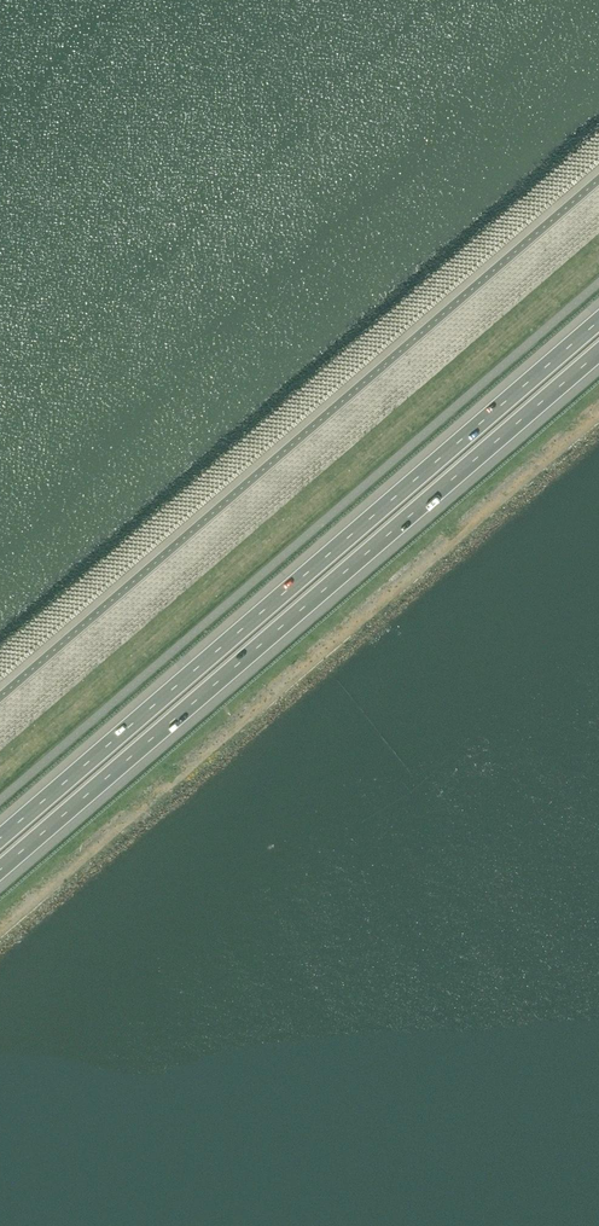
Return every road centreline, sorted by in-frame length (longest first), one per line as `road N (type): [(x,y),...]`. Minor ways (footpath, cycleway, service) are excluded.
road 1 (motorway): [(0,869),(598,352)]
road 2 (motorway): [(598,318),(0,834)]

